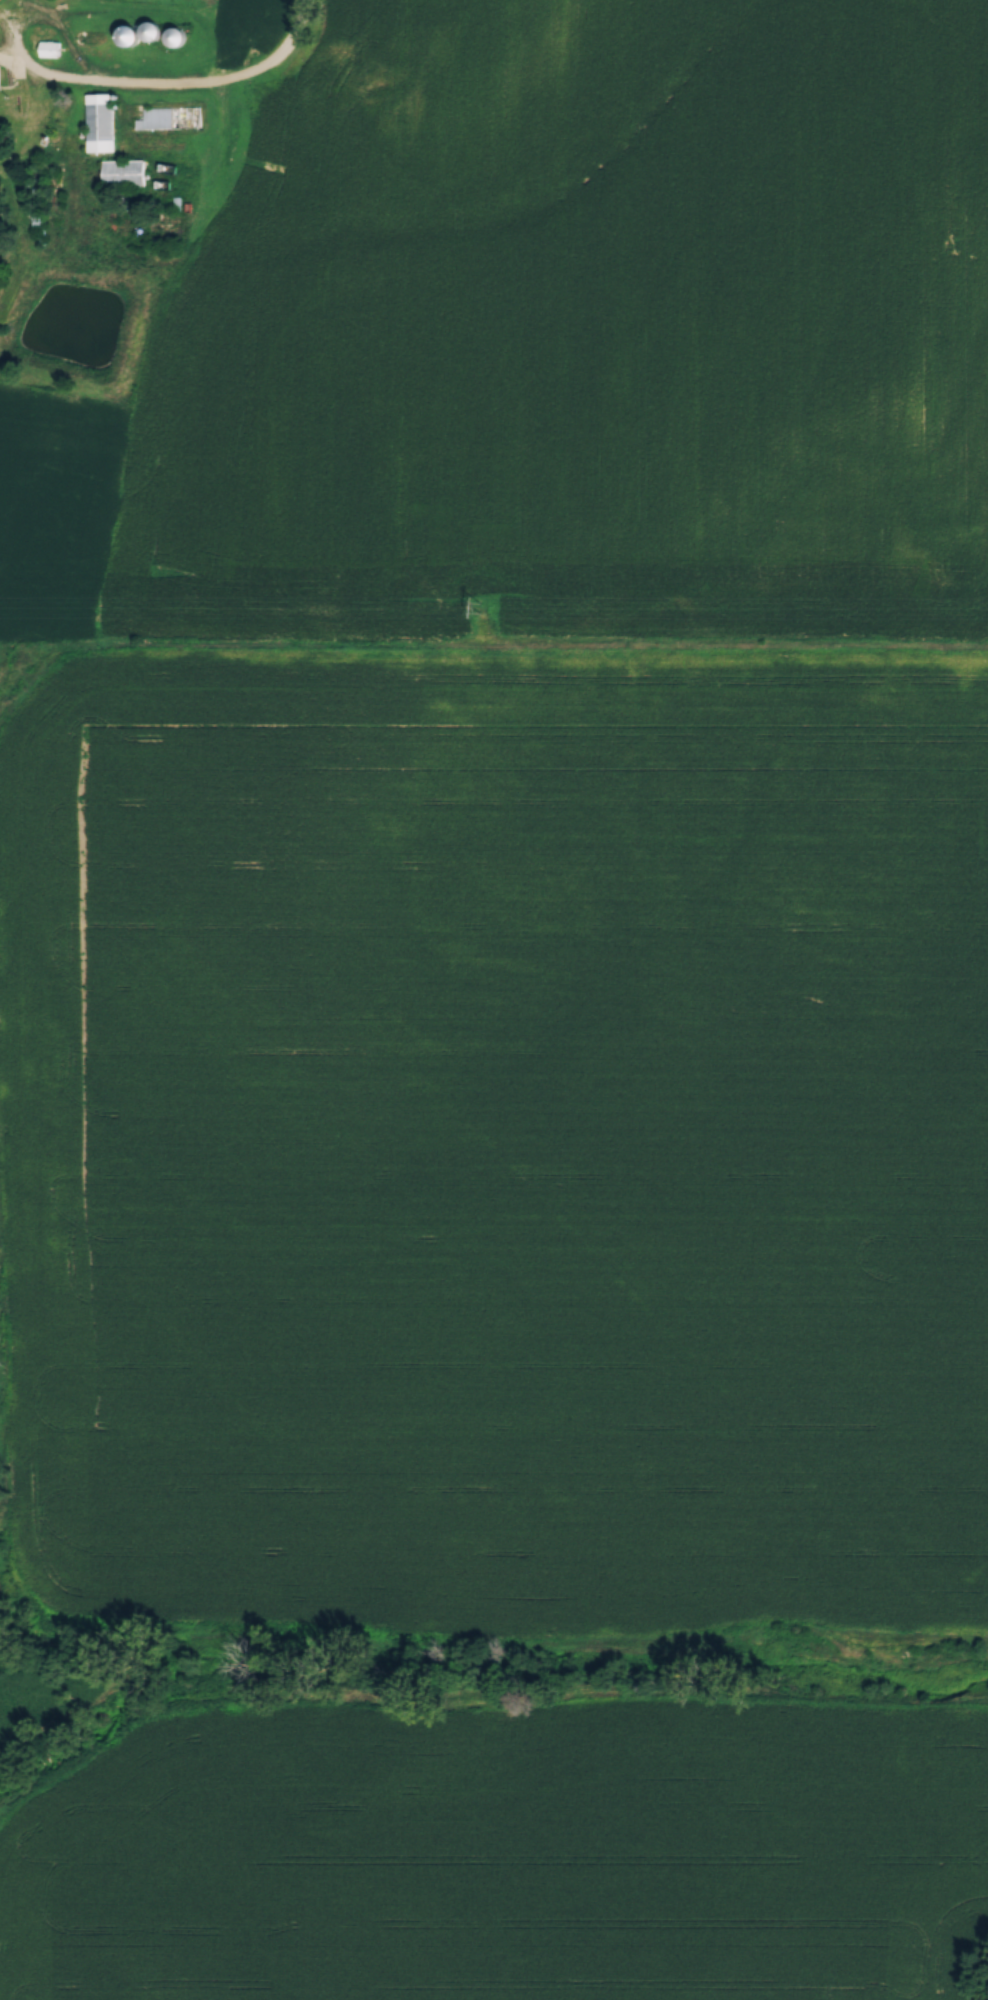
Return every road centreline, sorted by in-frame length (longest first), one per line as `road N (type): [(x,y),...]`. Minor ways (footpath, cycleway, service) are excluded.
road 1 (residential): [(0,61),(44,76),(144,83),(234,75),(277,58),(307,0)]

